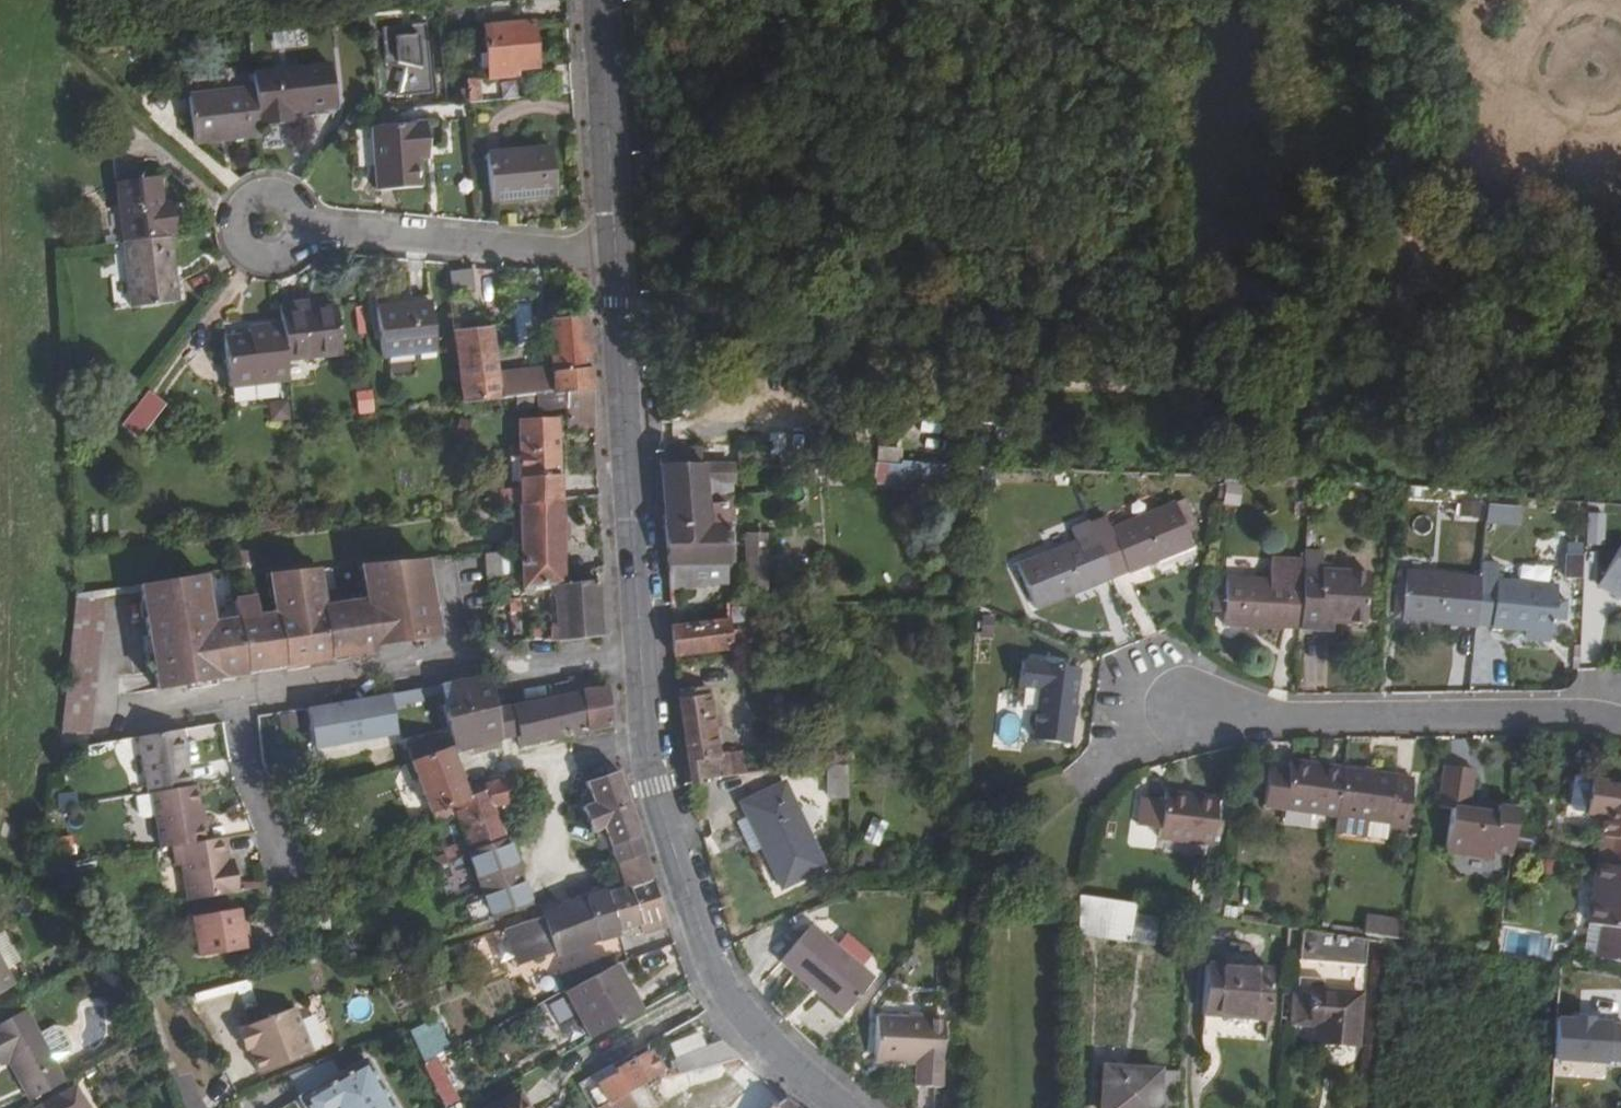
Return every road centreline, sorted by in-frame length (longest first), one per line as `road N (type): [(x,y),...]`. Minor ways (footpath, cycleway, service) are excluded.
road 1 (tertiary): [(845,1107),(775,1048),(722,983),(655,788),(616,249)]
road 2 (residential): [(1188,709),(1249,718),(1596,713),(1620,721)]
road 3 (residential): [(302,229),(616,249)]
road 4 (tertiary): [(616,249),(601,0)]
road 5 (residential): [(302,229),(294,247),(276,257),(248,248),(239,230),(250,201),(270,193),(290,200),(302,218)]

